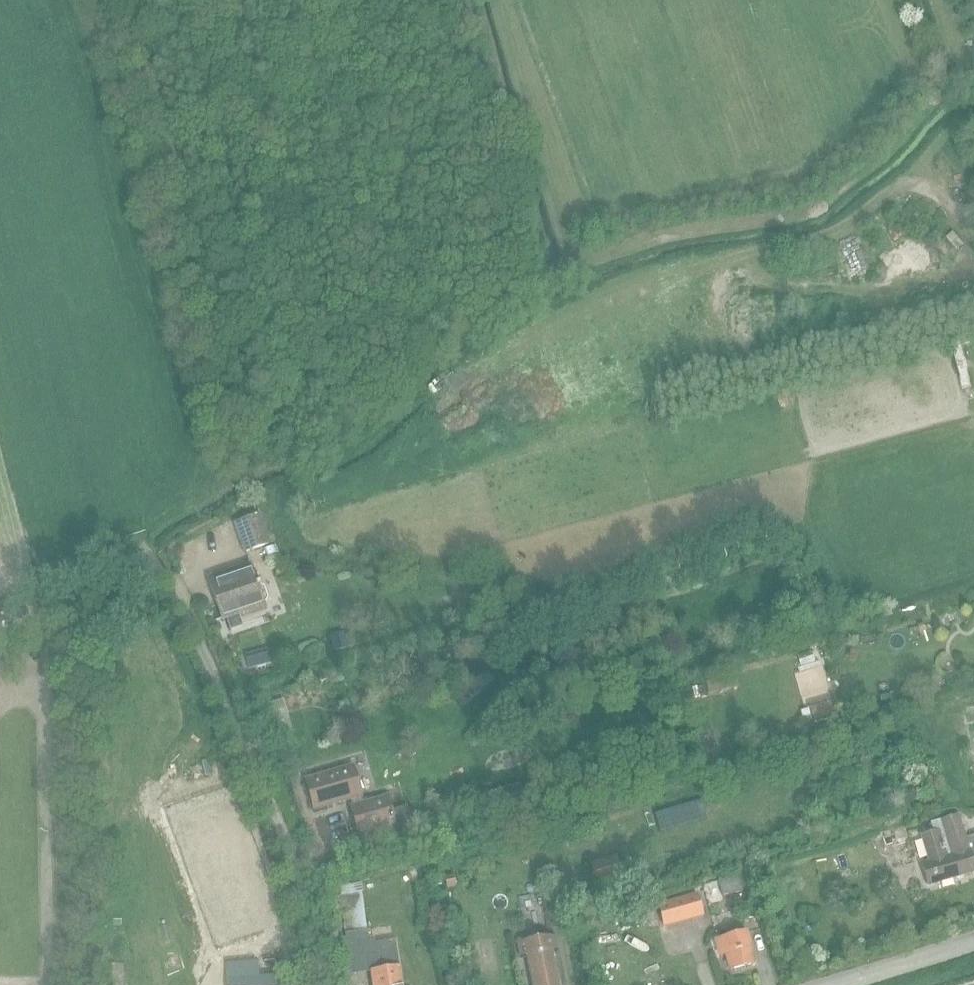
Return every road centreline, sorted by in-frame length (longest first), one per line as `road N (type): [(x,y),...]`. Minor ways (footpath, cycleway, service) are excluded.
road 1 (track): [(973,60),(951,79),(916,132),(805,214),(569,263),(481,0)]
road 2 (track): [(973,109),(907,179),(839,231),(664,268),(521,339)]
road 3 (track): [(143,547),(190,624),(327,984)]
road 4 (residential): [(839,984),(973,941)]

